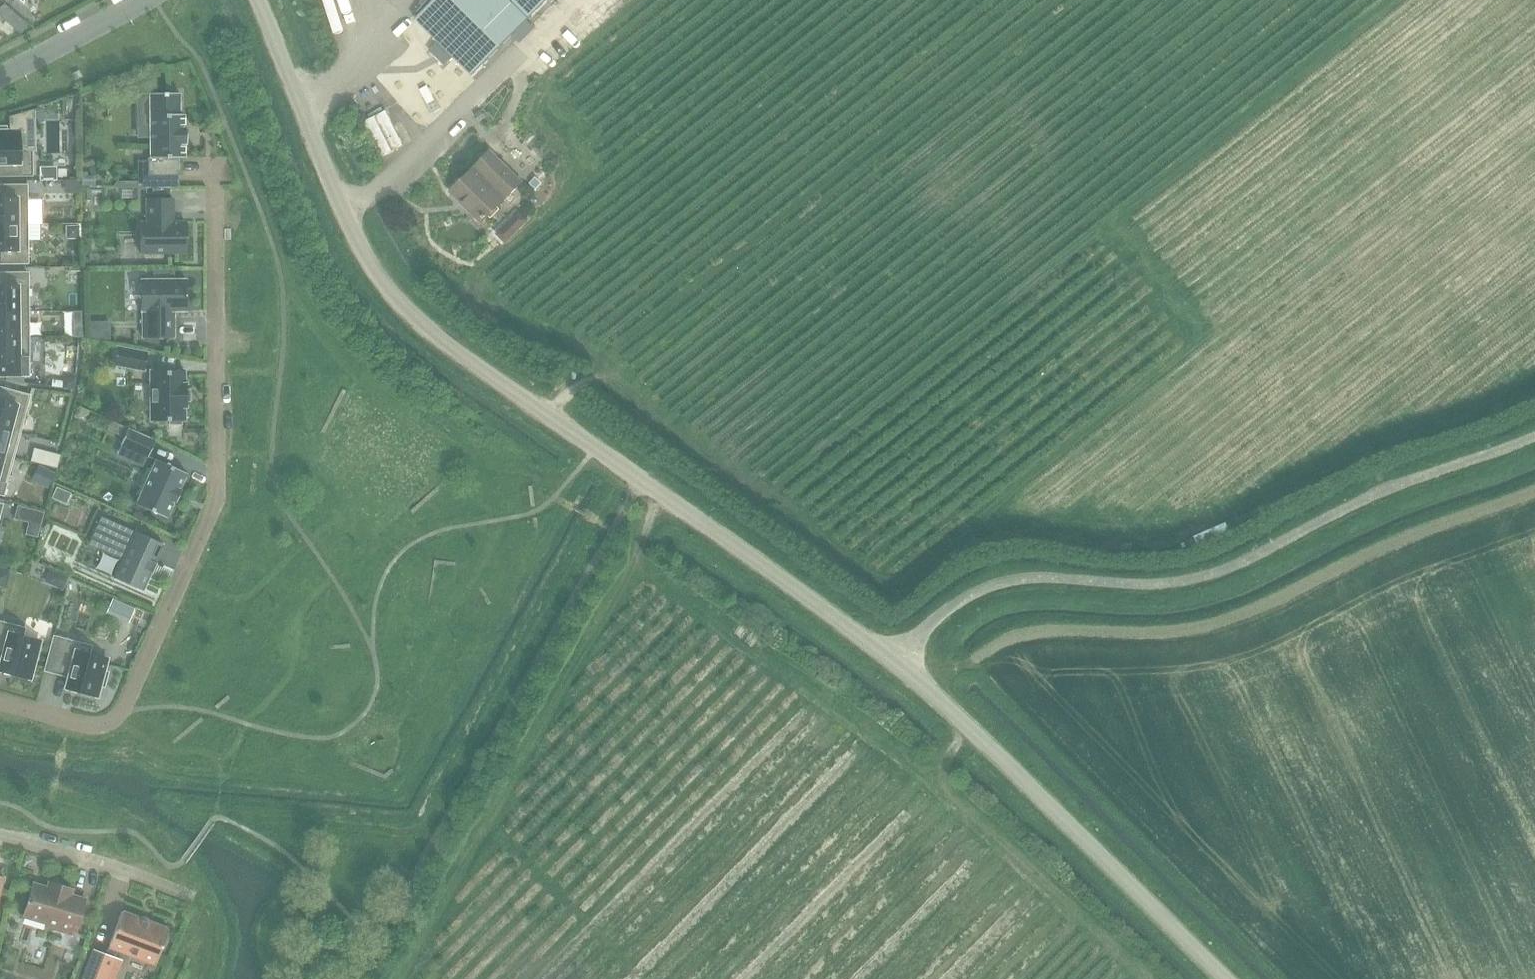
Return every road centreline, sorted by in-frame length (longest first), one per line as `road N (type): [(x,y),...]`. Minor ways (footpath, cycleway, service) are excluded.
road 1 (unclassified): [(898,658),(501,389),(369,270),(262,0)]
road 2 (unclassified): [(898,658),(978,592),(1013,580),(1195,579),(1384,488),(1534,434)]
road 3 (residential): [(0,700),(87,724),(113,716),(212,511),(216,186)]
road 4 (track): [(643,561),(697,582),(938,772),(1149,978)]
road 5 (unclassified): [(1224,978),(898,658)]
road 6 (track): [(404,978),(590,635)]
road 7 (residential): [(0,835),(60,847),(193,895)]
road 8 (residential): [(146,0),(0,80)]

